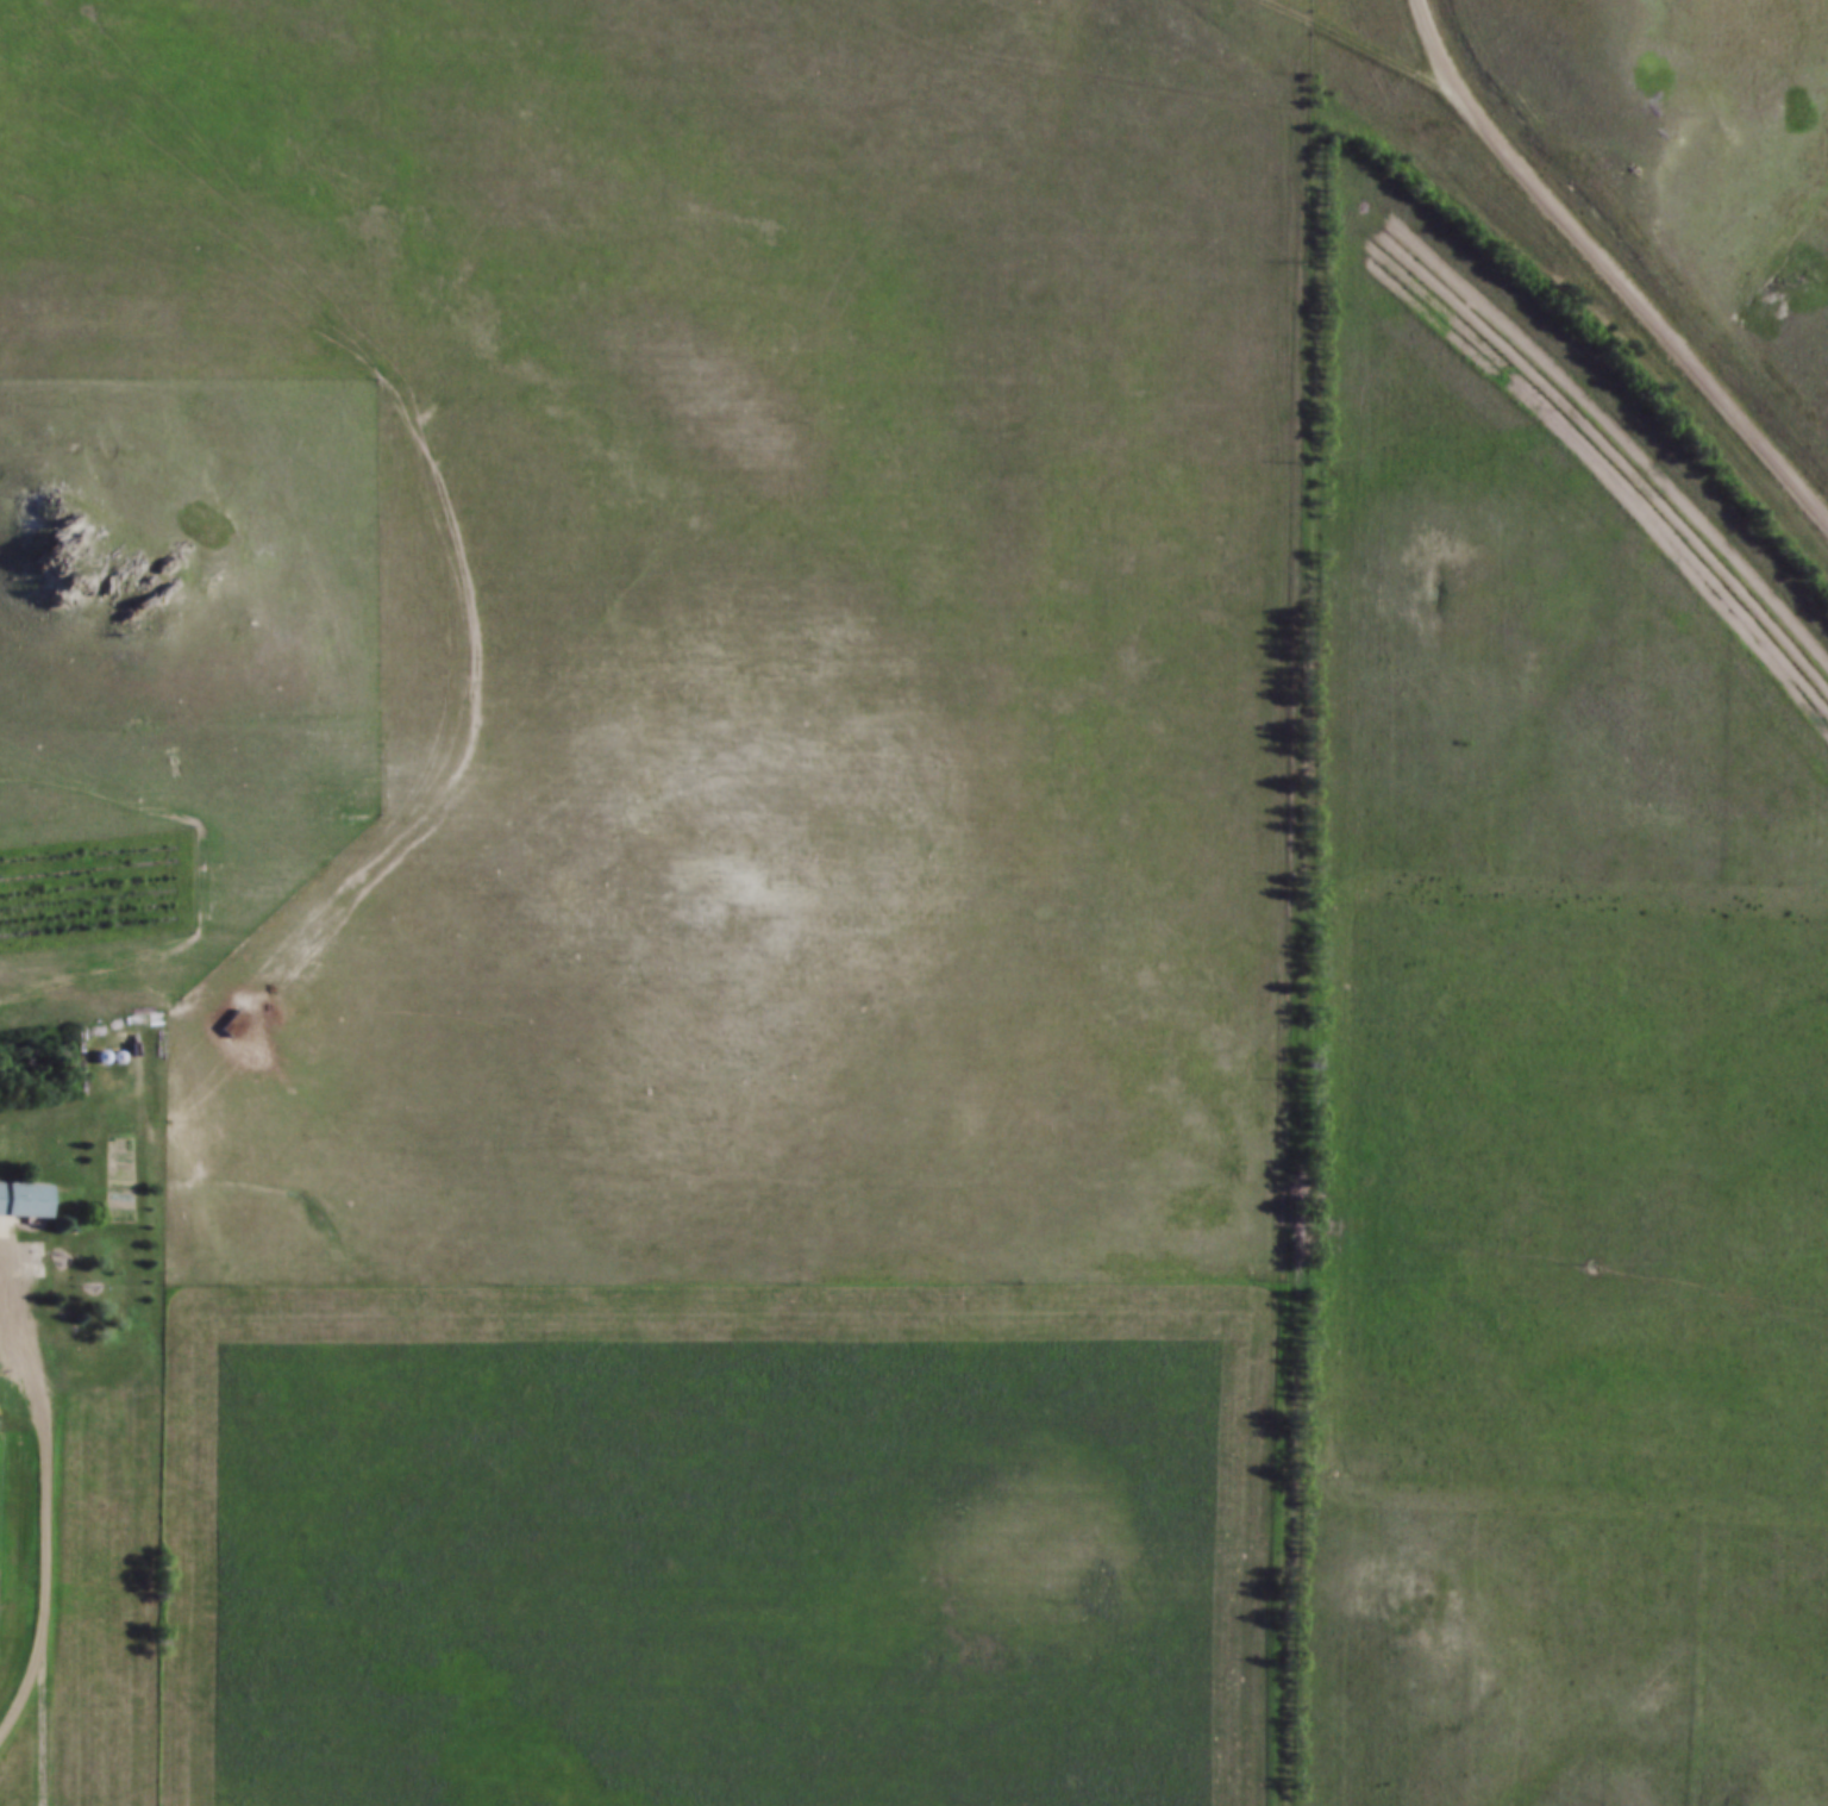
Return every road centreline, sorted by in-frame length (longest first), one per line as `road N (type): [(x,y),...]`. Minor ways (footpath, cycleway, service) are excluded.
road 1 (track): [(1272,0),(1465,94)]

